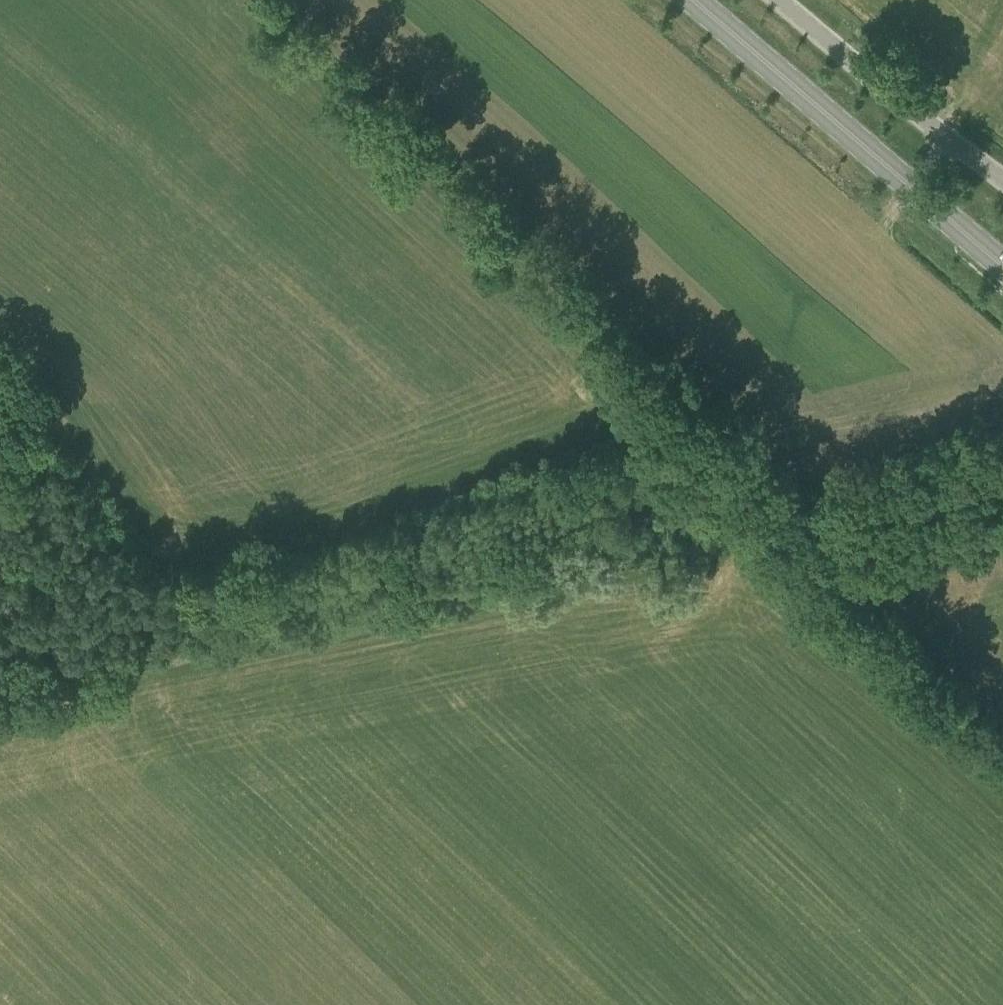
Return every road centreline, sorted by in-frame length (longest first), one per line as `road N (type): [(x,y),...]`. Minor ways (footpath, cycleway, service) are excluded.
road 1 (track): [(1002,474),(830,517),(711,520),(0,678)]
road 2 (primary): [(1002,271),(691,0)]
road 3 (unclassified): [(1002,171),(791,0)]

